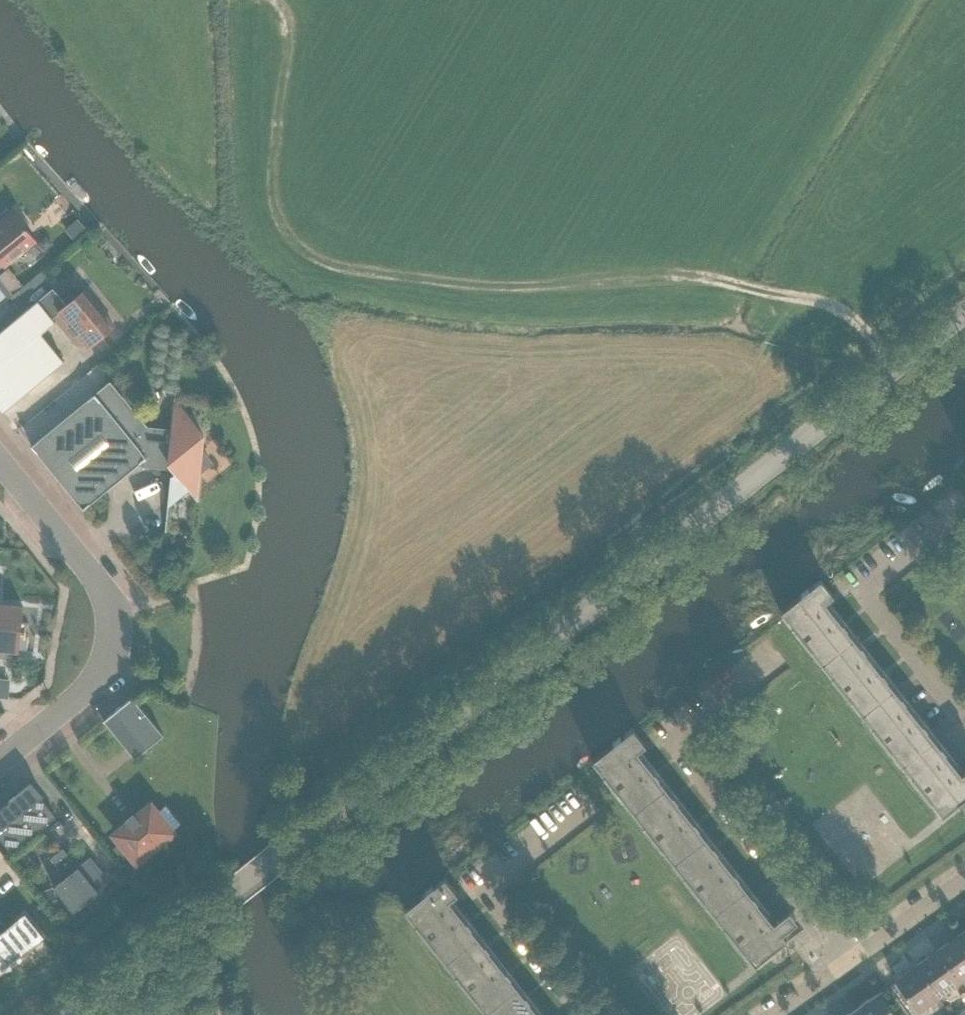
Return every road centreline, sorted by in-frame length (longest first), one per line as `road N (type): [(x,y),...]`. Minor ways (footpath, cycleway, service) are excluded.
road 1 (secondary): [(77,1014),(964,312)]
road 2 (track): [(891,371),(874,339),(829,304),(687,271),(578,291),(498,289),(387,277),(330,261),(296,232),(281,191),(274,137),(281,46),(275,19),(258,0)]
road 3 (residential): [(850,964),(676,743),(778,657)]
road 4 (unclassified): [(0,770),(104,684),(123,628),(112,603),(0,463)]
road 5 (residential): [(592,1014),(491,885),(596,804)]
road 6 (residential): [(964,720),(863,589),(957,516)]
road 7 (residential): [(850,964),(964,880)]

